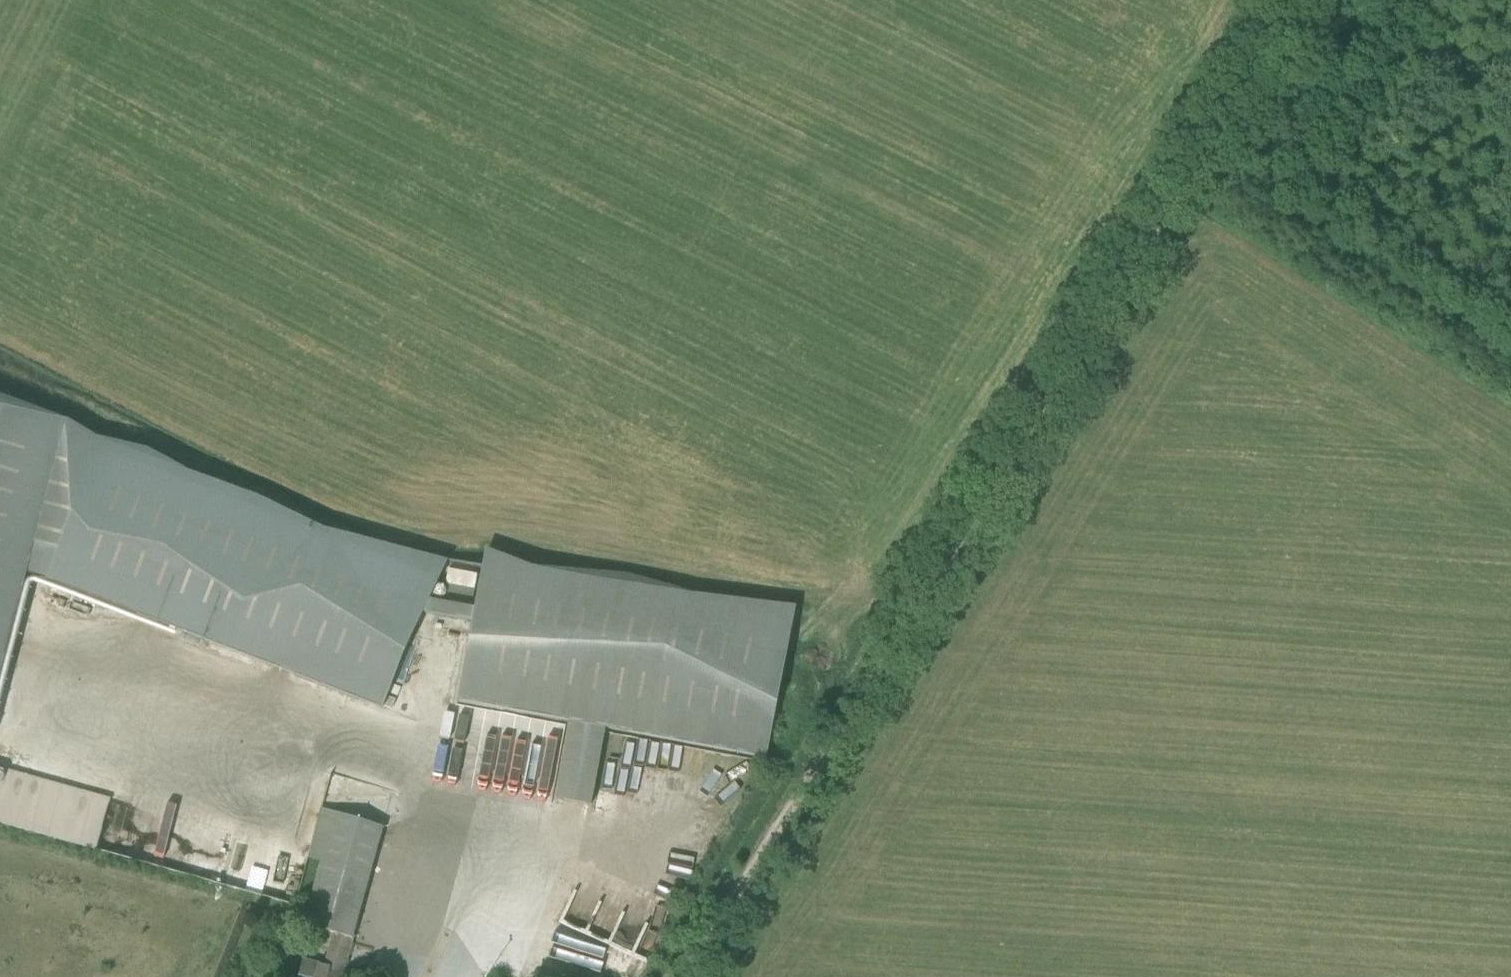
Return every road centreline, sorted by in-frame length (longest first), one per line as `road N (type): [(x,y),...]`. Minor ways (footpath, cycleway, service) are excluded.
road 1 (track): [(682,976),(1295,0)]

